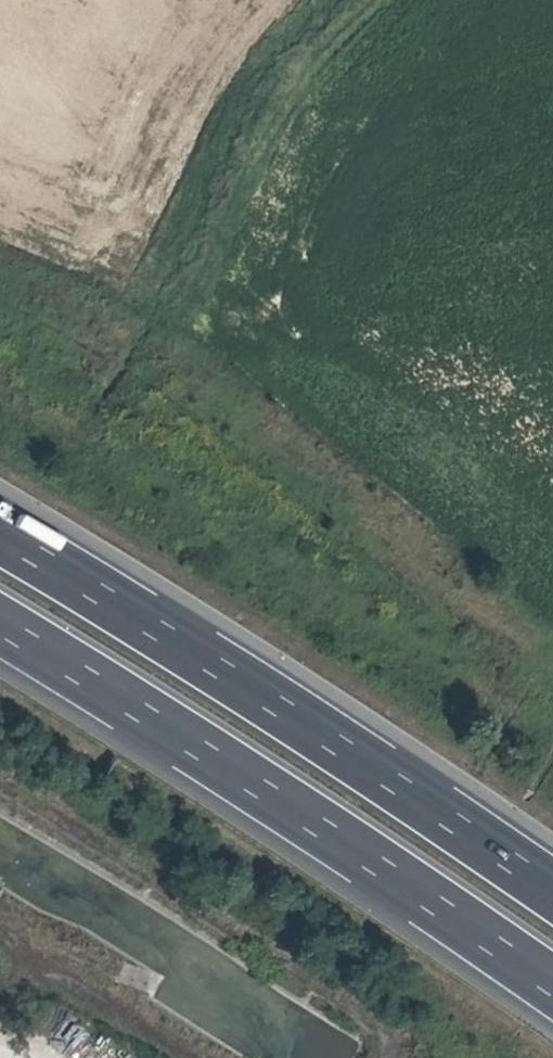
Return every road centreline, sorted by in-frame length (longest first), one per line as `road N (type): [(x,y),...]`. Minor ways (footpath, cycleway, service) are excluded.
road 1 (motorway): [(0,620),(552,986)]
road 2 (motorway): [(552,891),(281,705),(0,532)]
road 3 (track): [(376,1057),(388,1040),(0,790)]
road 4 (track): [(0,1003),(30,970),(181,1057)]

